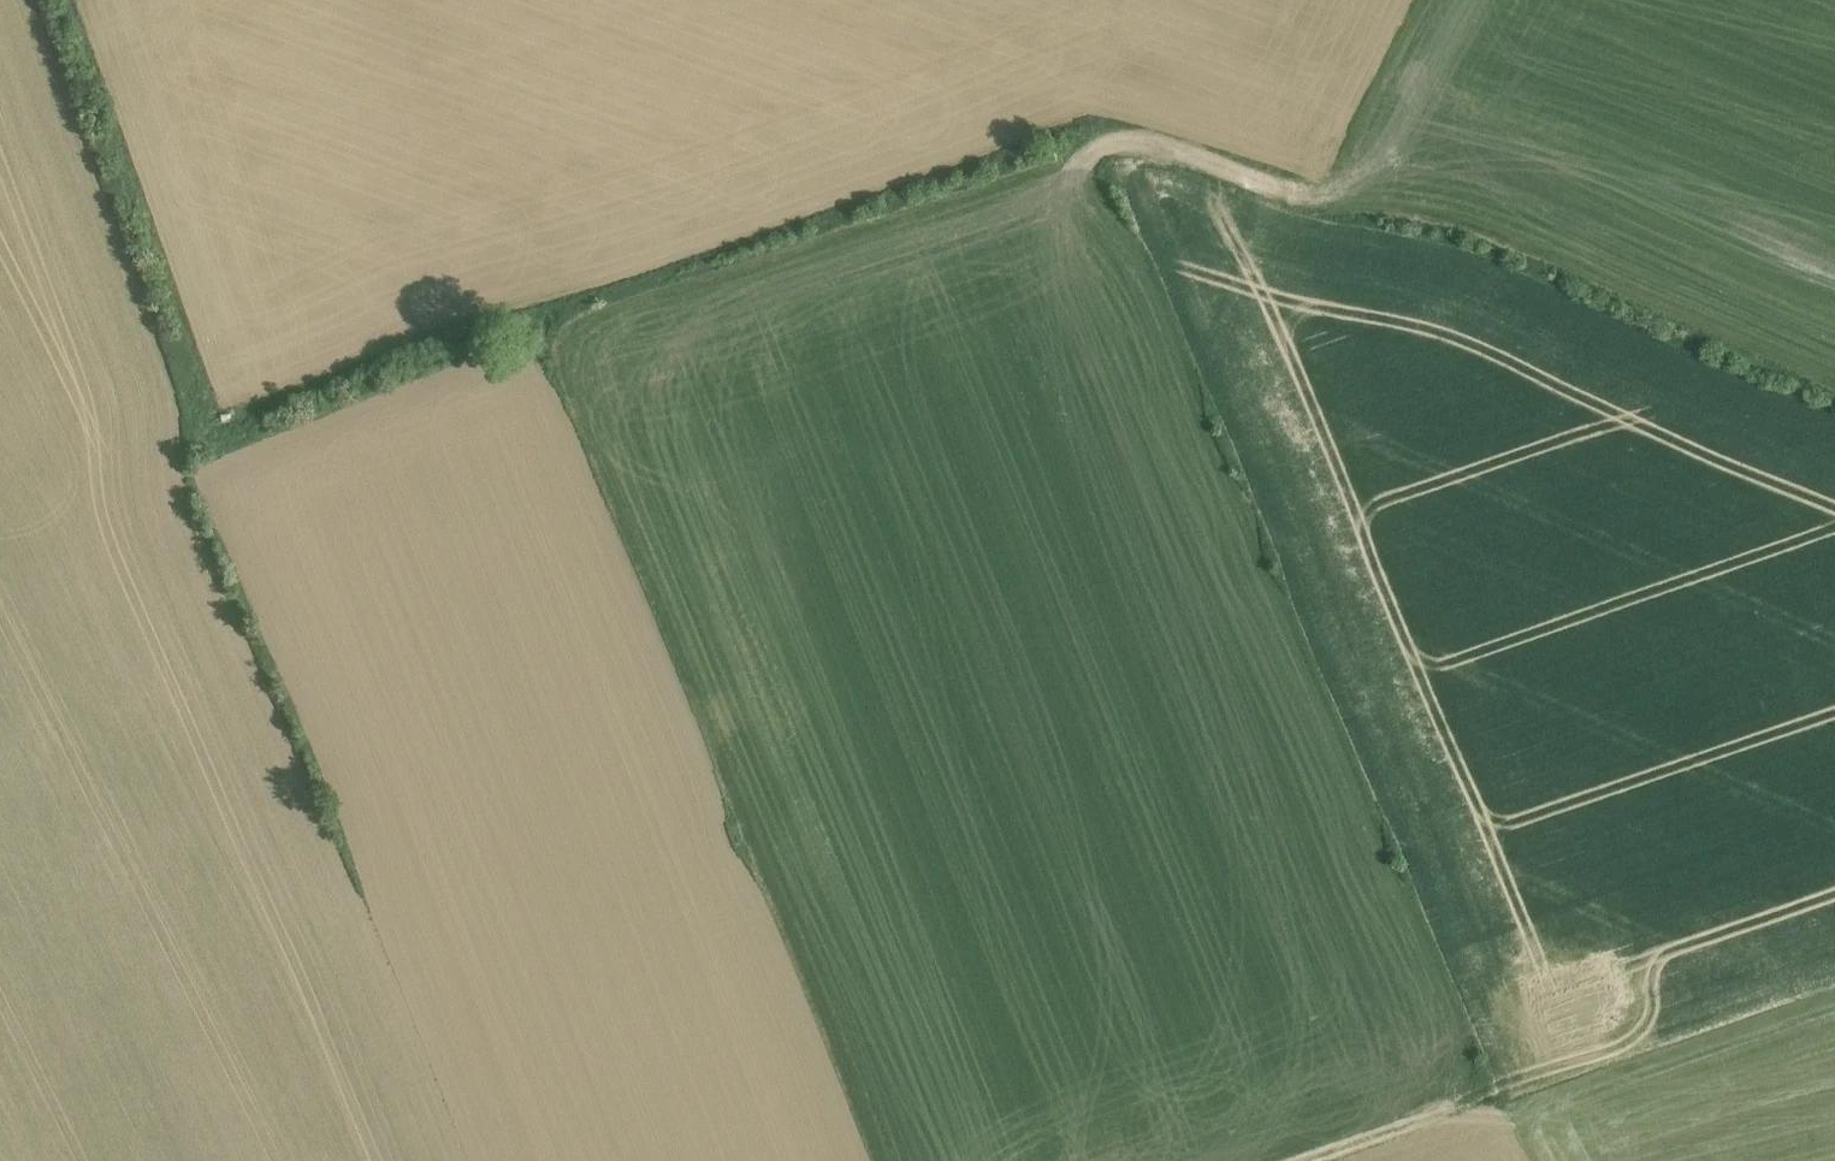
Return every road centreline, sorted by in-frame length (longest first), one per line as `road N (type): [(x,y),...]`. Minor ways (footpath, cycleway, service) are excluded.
road 1 (track): [(1328,1160),(1419,1130),(1521,1112),(1834,1002)]

